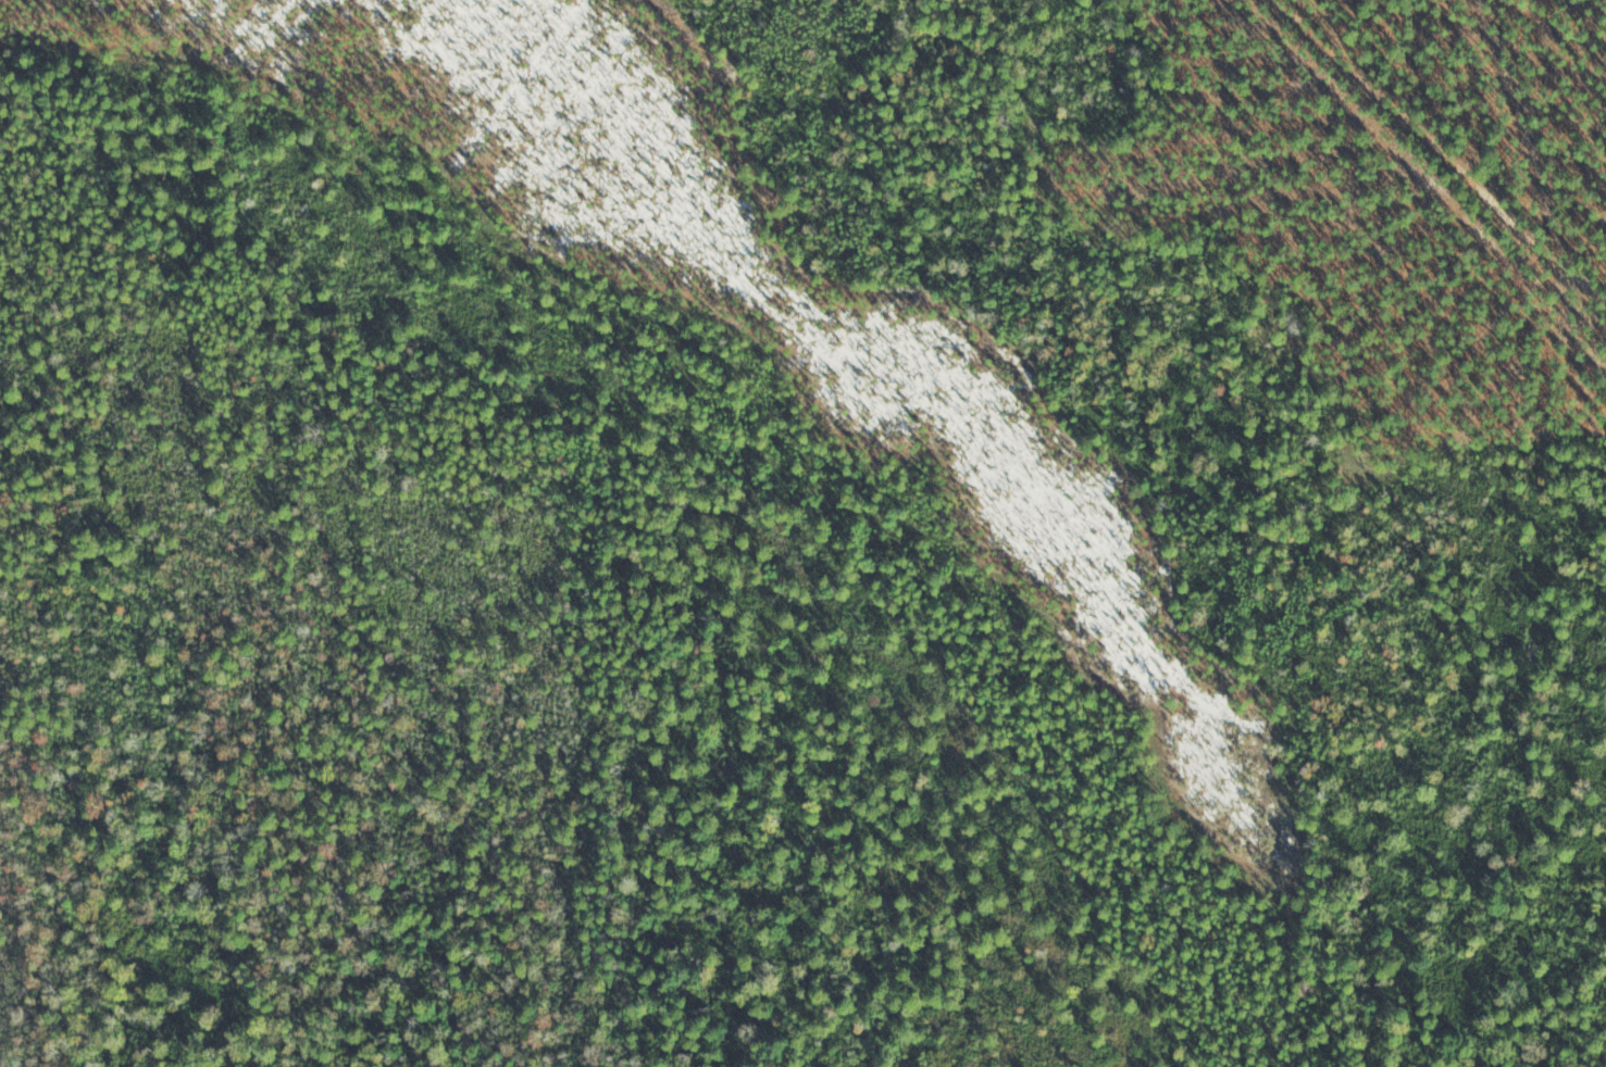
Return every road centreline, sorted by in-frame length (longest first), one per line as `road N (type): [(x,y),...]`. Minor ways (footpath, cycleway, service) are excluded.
road 1 (residential): [(1287,0),(1605,192)]

